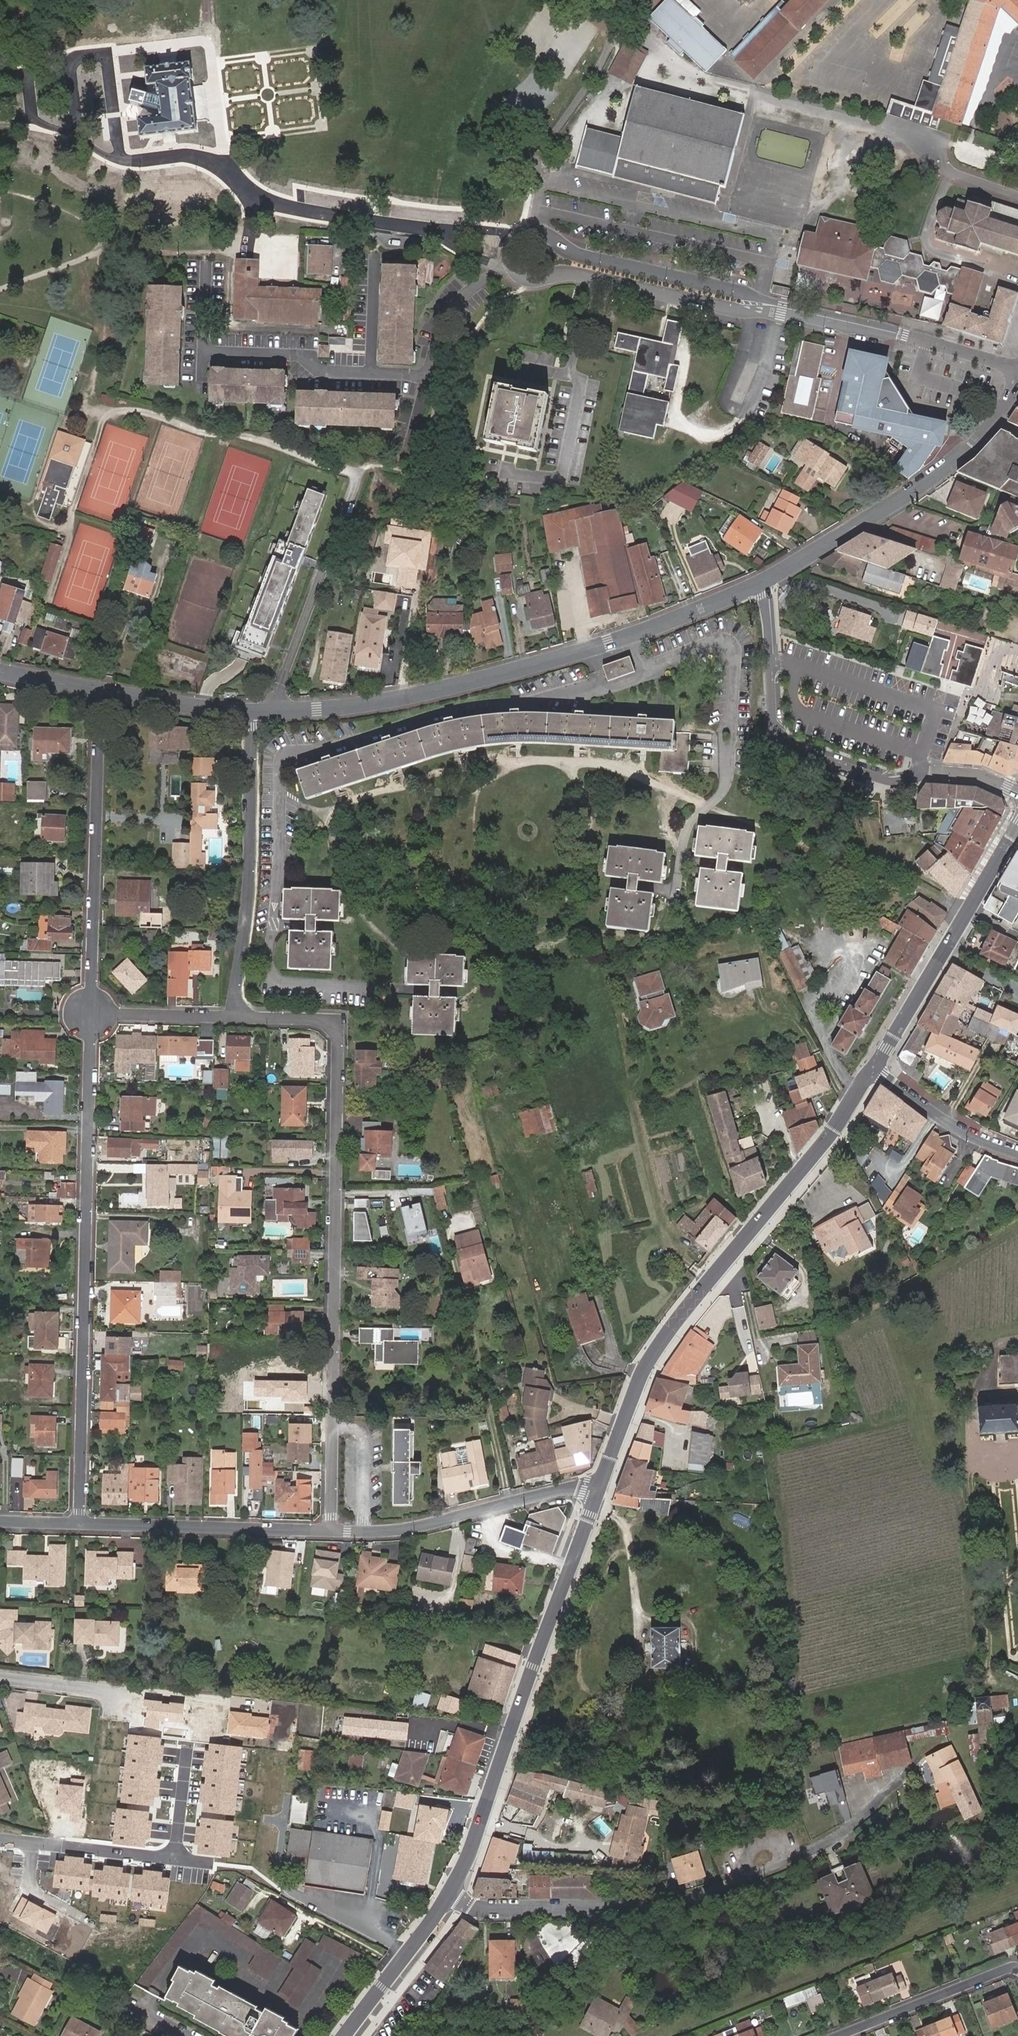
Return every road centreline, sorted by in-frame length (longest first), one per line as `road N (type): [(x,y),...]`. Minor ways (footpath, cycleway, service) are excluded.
road 1 (residential): [(233,1017),(327,1021),(338,1033),(330,1532)]
road 2 (residential): [(782,308),(753,294),(586,257),(545,232),(527,232),(511,250),(513,266),(532,279),(594,277),(750,310)]
road 3 (residential): [(449,1892),(478,1909),(676,1901),(859,1820),(926,1755),(950,1743)]
road 4 (tertiary): [(253,712),(376,702),(475,681),(641,631),(755,585)]
road 5 (residential): [(91,1014),(81,1526)]
road 6 (primary): [(873,1070),(660,1341),(599,1489)]
road 7 (primary): [(599,1489),(449,1892)]
road 8 (residential): [(755,585),(778,734),(793,748),(895,780),(975,777),(1017,794)]
road 9 (tertiary): [(755,585),(963,454),(1017,386)]
road 10 (residential): [(102,691),(91,1014)]
road 11 (residential): [(253,712),(246,910),(233,1017)]
road 12 (primary): [(1017,821),(873,1070)]
road 13 (residential): [(330,1532),(411,1530),(576,1488),(599,1489)]
road 14 (residential): [(81,1526),(330,1532)]
road 15 (residential): [(1017,369),(782,308)]
road 16 (residential): [(834,2035),(1017,1969)]
road 17 (primary): [(449,1892),(343,2035)]
road 18 (residential): [(0,1838),(174,1859)]
road 19 (residential): [(873,1070),(945,1122),(1017,1154)]
road 20 (tertiary): [(102,691),(253,712)]
road 21 (residential): [(0,1679),(128,1694)]

